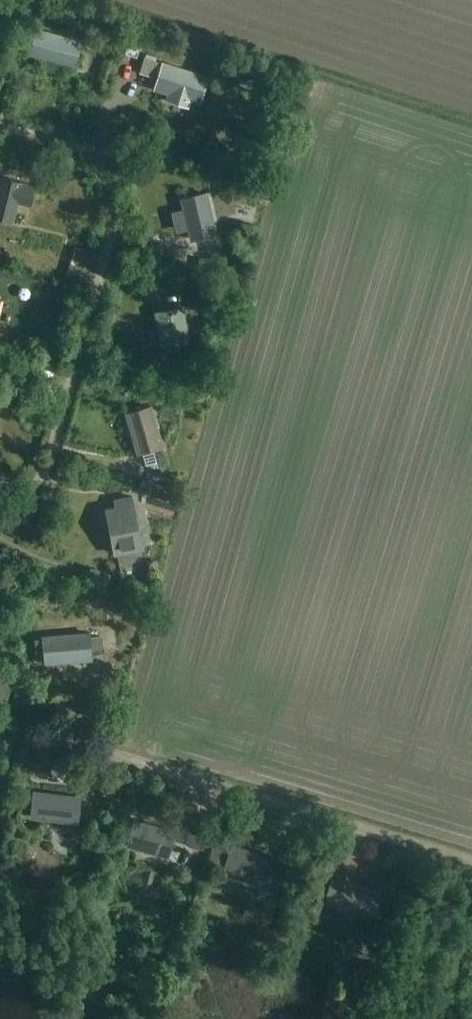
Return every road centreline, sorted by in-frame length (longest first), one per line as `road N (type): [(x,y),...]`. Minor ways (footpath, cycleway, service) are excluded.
road 1 (residential): [(0,720),(471,861)]
road 2 (residential): [(0,509),(20,503),(49,470),(113,212),(95,161),(0,128)]

